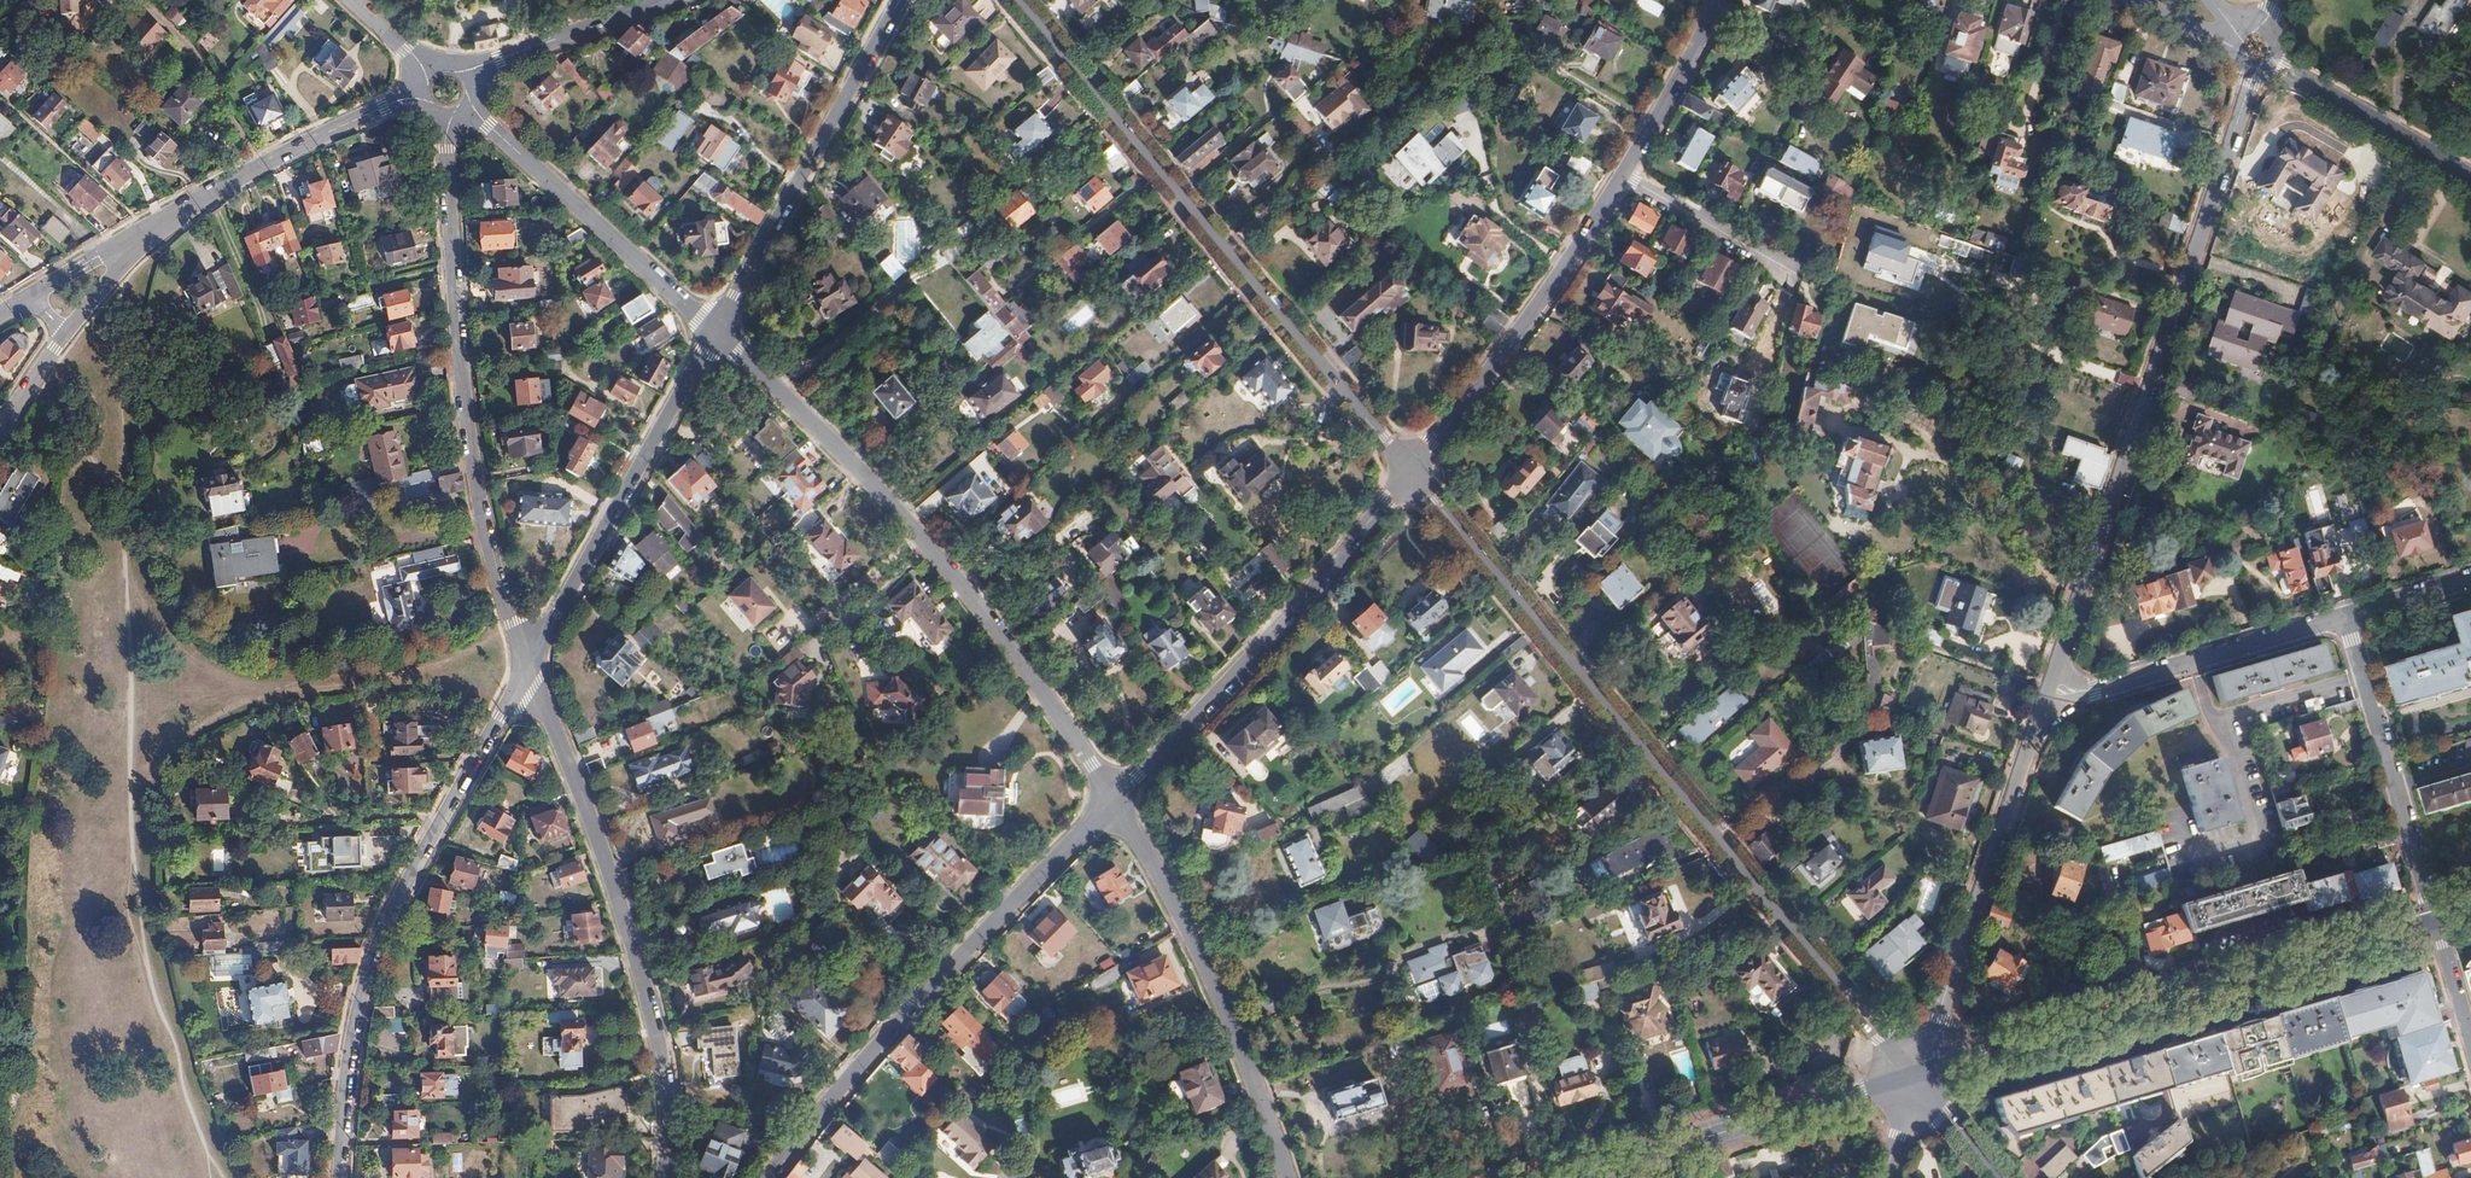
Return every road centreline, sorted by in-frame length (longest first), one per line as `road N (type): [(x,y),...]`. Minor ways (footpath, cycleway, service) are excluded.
road 1 (residential): [(1914,1075),(1410,471)]
road 2 (residential): [(2044,690),(2251,77)]
road 3 (residential): [(1410,471),(1015,0)]
road 4 (residential): [(441,123),(456,365),(481,514),(528,664)]
road 5 (primary): [(2438,918),(1914,1075)]
road 6 (residential): [(528,664),(624,917),(664,1076),(665,1177)]
road 7 (residential): [(766,1177),(869,1054),(1115,801)]
road 8 (residential): [(1115,801),(1308,595),(1410,471)]
road 9 (residential): [(1115,801),(1214,987),(1288,1177)]
road 10 (residential): [(1914,1075),(2044,690)]
road 11 (residential): [(716,330),(528,664)]
road 12 (residential): [(716,330),(900,510),(979,604)]
road 13 (residential): [(899,0),(716,330)]
road 14 (residential): [(439,822),(393,907),(355,1021),(340,1177)]
road 15 (residential): [(1410,471),(1543,299),(1624,174)]
road 16 (primary): [(1914,1075),(1565,1177)]
road 17 (residential): [(473,108),(716,330)]
road 18 (residential): [(2347,615),(2438,918)]
road 19 (residential): [(2044,690),(2103,686),(2347,615)]
road 20 (residential): [(410,96),(257,165),(158,223)]
road 21 (residential): [(979,604),(1115,801)]
road 22 (residential): [(2279,65),(2470,176)]
road 23 (residential): [(666,0),(473,69)]
road 24 (residential): [(1624,174),(1720,0)]
road 25 (residential): [(1624,174),(1787,268)]
road 26 (residential): [(528,664),(439,822)]
road 27 (residential): [(158,223),(25,300)]
road 28 (residential): [(158,223),(61,338)]
road 29 (residential): [(1914,1075),(1998,1177)]
road 30 (residential): [(979,604),(1078,521)]
road 31 (residential): [(2347,615),(2470,578)]
road 32 (residential): [(2438,918),(2470,1036)]

